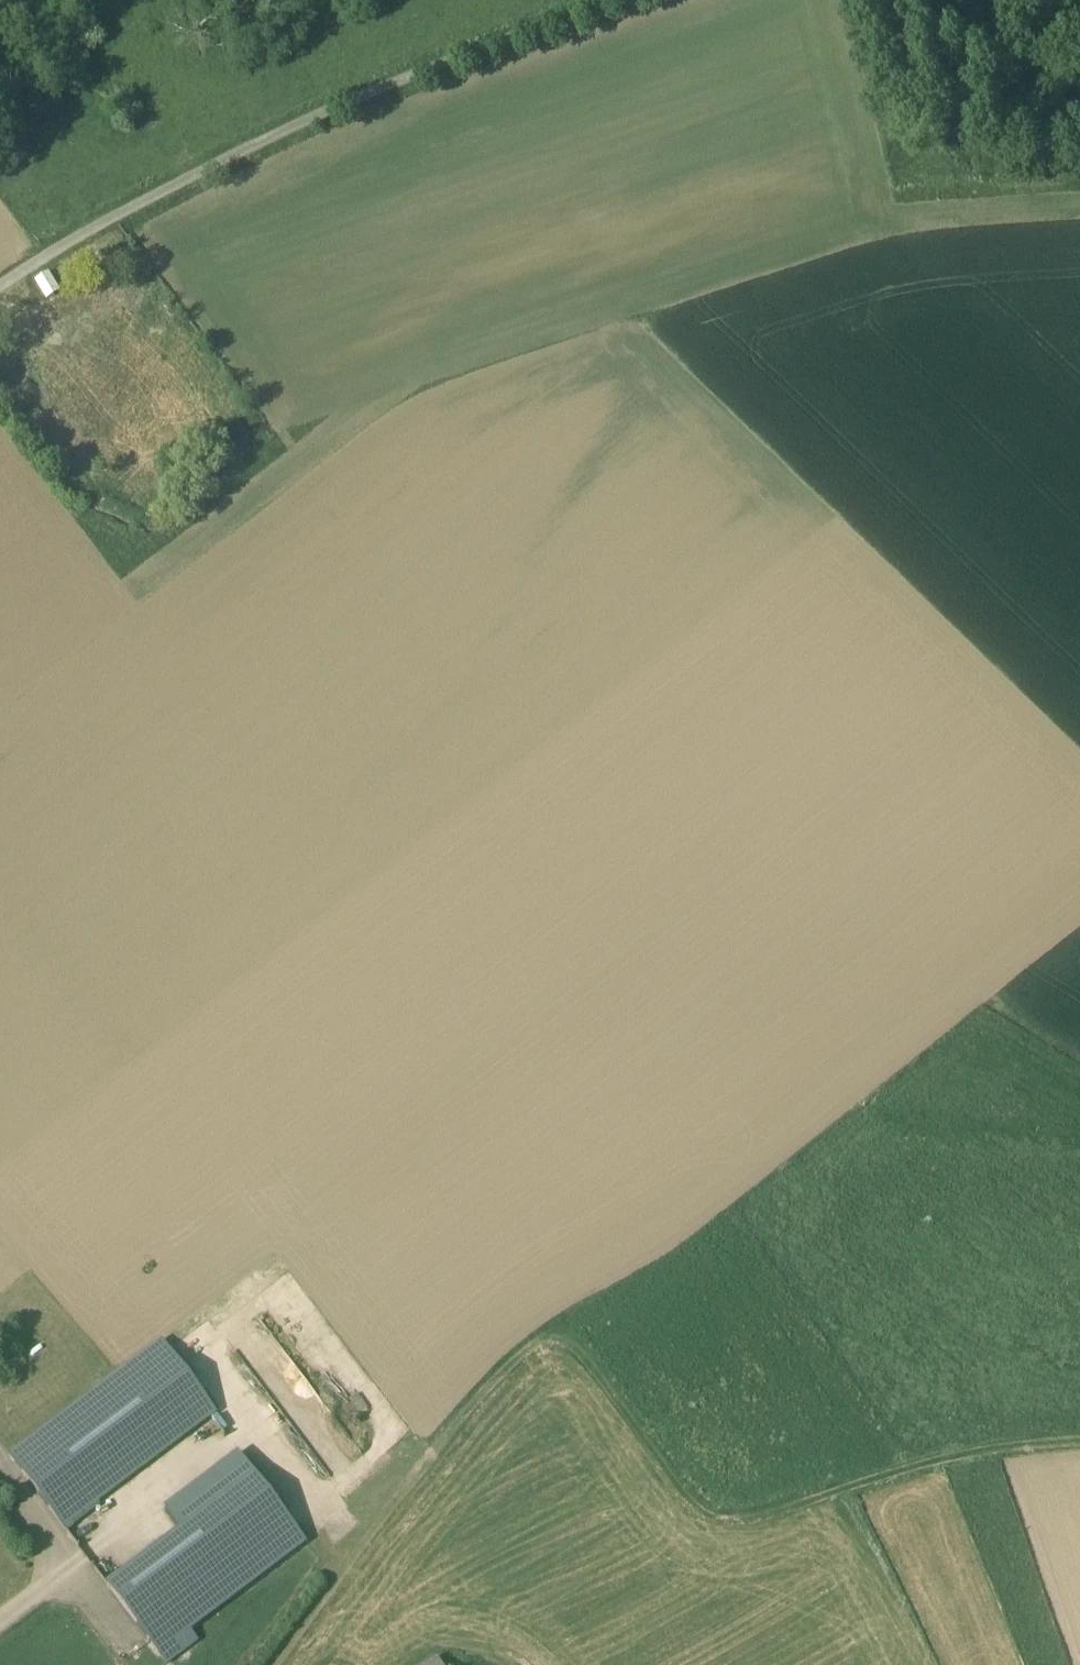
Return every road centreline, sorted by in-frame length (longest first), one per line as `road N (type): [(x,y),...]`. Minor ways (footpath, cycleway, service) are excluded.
road 1 (track): [(1079,1440),(922,1463),(753,1515),(725,1515),(675,1478),(592,1361),(564,1338),(541,1341),(461,1412),(269,1664)]
road 2 (unclassified): [(0,284),(270,136),(607,0)]

